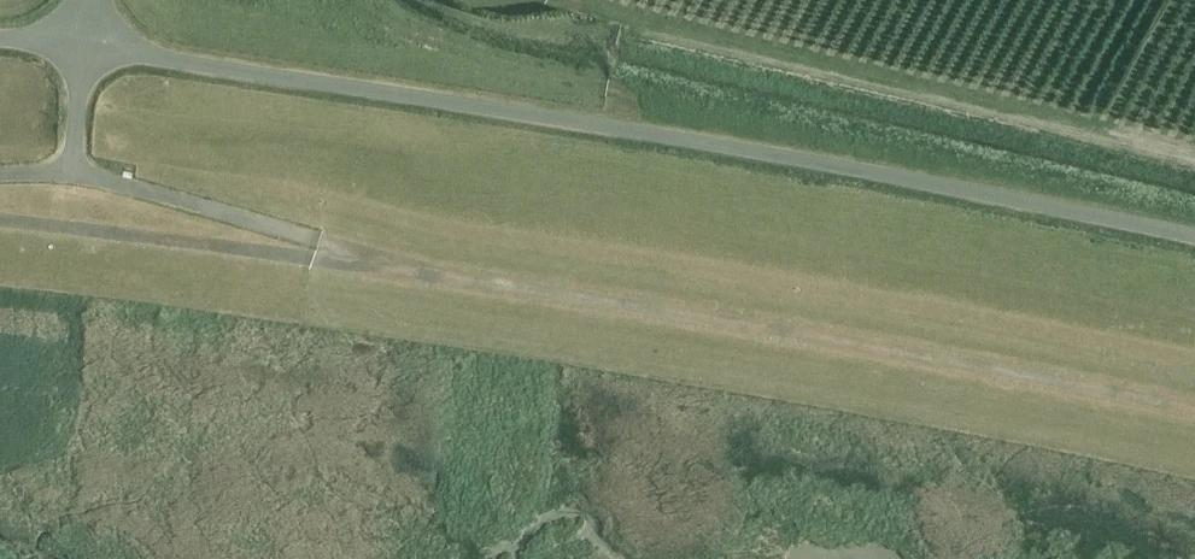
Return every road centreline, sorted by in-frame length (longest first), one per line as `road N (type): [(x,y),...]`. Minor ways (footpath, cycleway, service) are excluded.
road 1 (track): [(1194,403),(1078,377),(403,271),(76,170)]
road 2 (unclassified): [(1194,239),(650,136),(83,48)]

